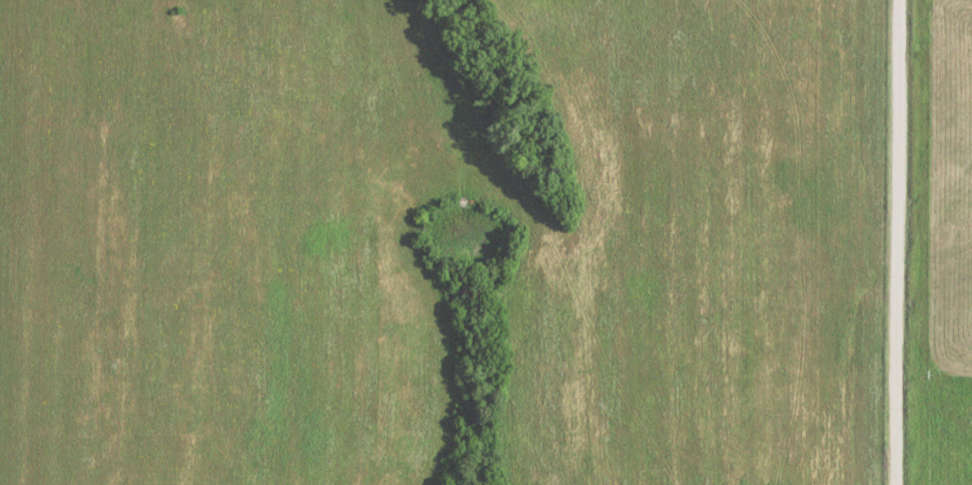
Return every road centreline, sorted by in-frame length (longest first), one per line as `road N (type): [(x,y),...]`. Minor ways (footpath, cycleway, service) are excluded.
road 1 (residential): [(894,484),(899,0)]

